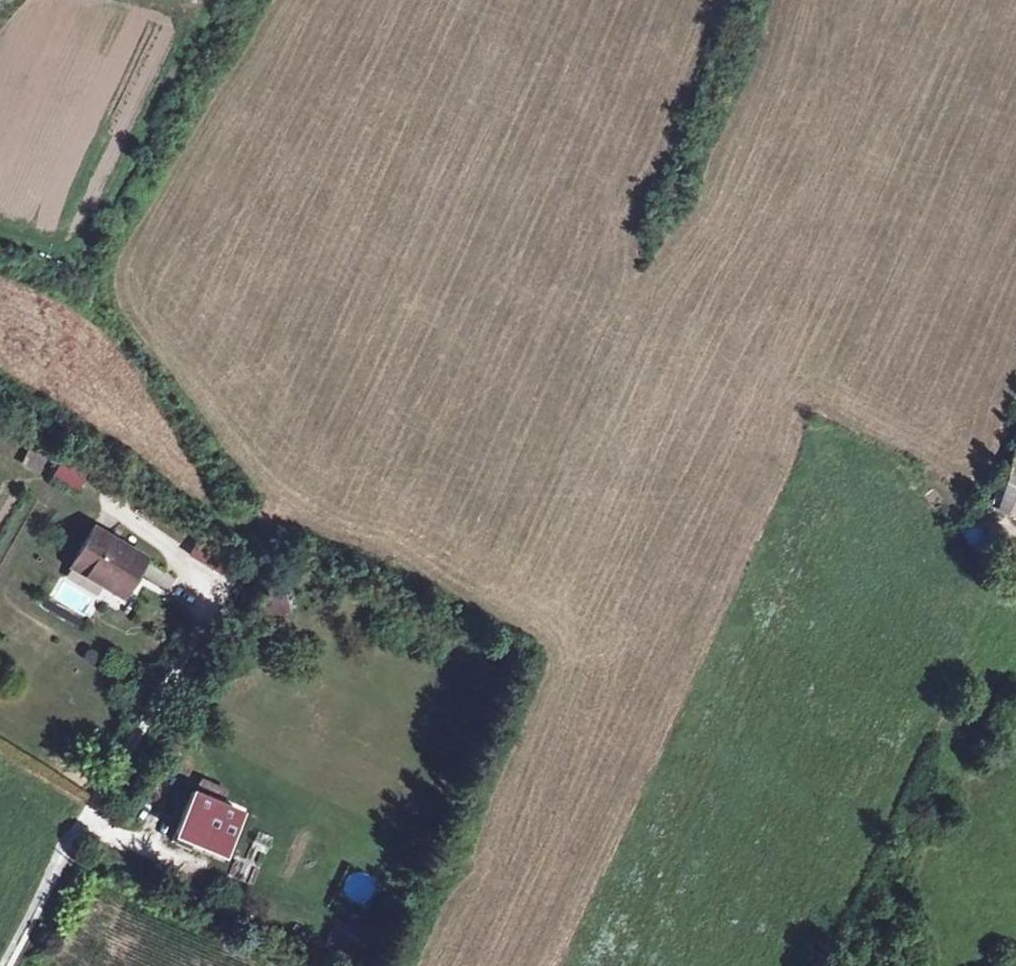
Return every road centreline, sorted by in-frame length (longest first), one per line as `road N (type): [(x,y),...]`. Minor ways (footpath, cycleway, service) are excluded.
road 1 (residential): [(206,621),(7,965)]

